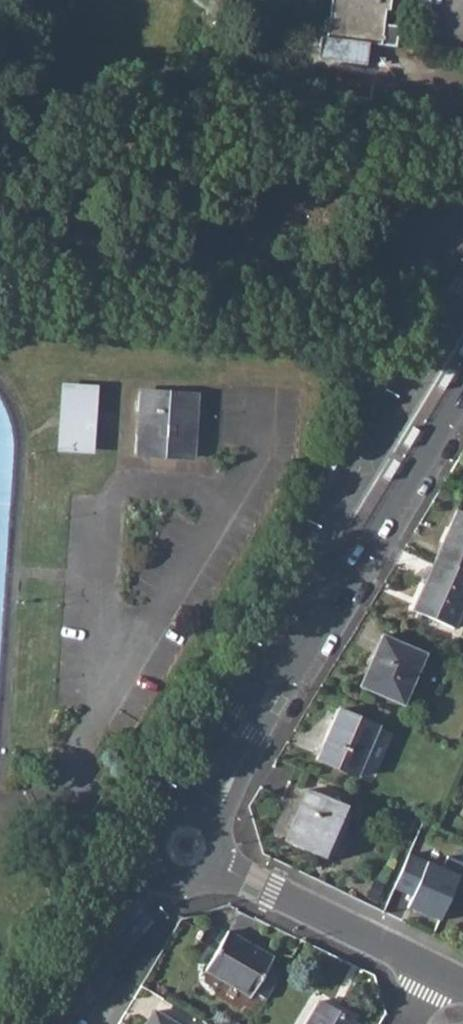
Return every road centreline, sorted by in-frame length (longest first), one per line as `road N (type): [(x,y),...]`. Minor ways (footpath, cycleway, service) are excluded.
road 1 (residential): [(211,819),(462,390)]
road 2 (residential): [(438,972),(218,865)]
road 3 (residential): [(166,875),(91,960),(56,1023)]

